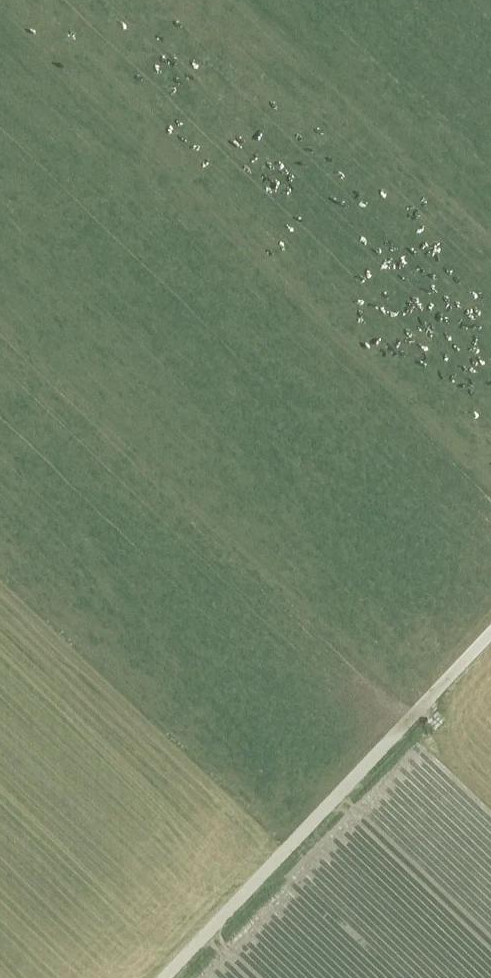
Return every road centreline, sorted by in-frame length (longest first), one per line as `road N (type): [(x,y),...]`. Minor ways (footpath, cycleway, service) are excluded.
road 1 (track): [(490,635),(165,977)]

